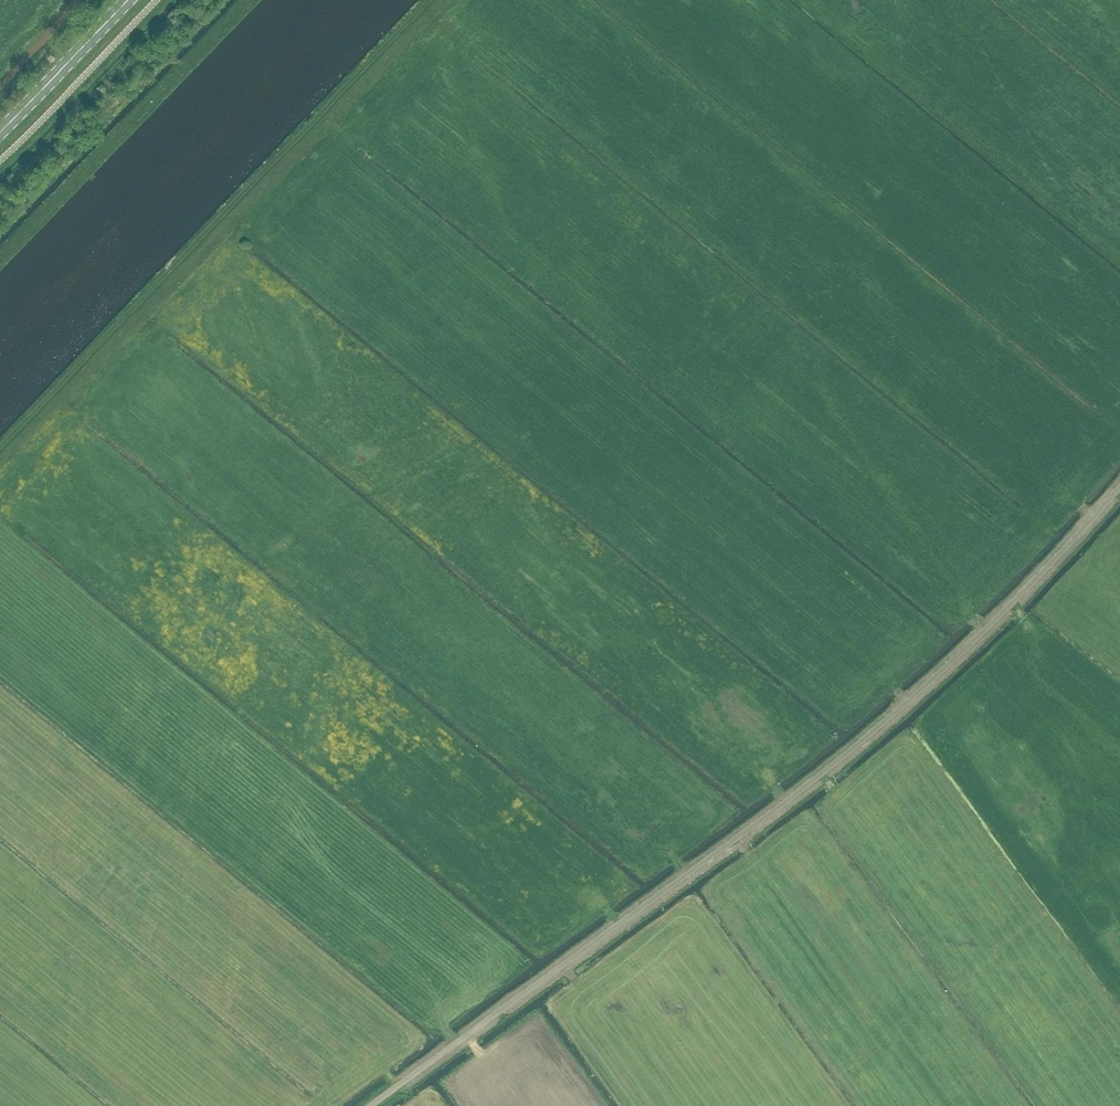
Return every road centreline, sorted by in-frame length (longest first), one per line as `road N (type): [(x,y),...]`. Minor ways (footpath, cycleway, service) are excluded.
road 1 (unclassified): [(369,1105),(833,765),(1017,598),(1119,484)]
road 2 (primary): [(0,131),(128,0)]

